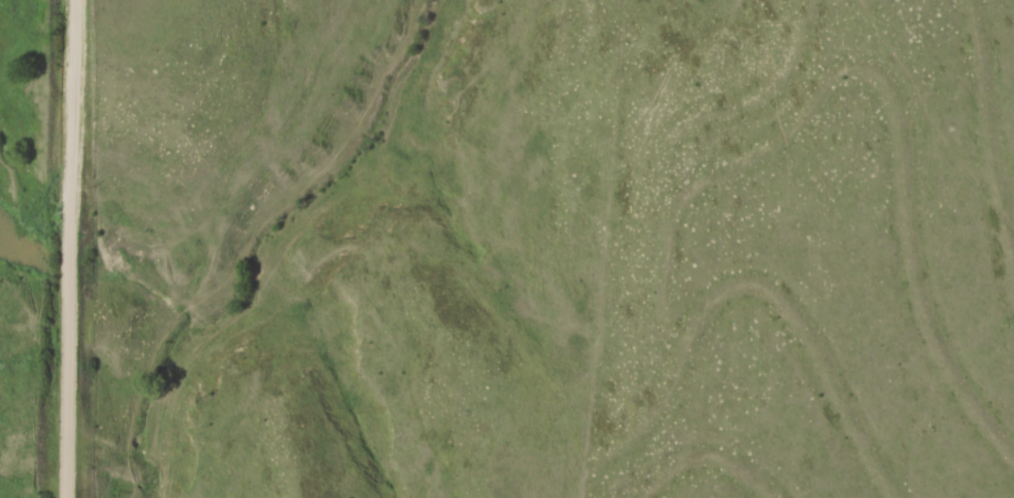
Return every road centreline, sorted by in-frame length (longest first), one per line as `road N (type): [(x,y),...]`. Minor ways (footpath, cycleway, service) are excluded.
road 1 (tertiary): [(67,497),(75,0)]

